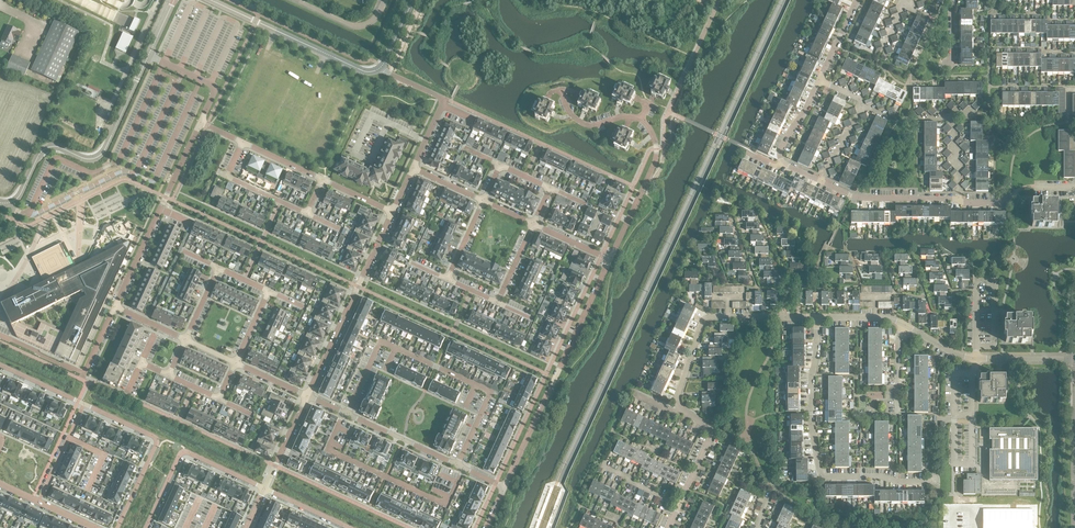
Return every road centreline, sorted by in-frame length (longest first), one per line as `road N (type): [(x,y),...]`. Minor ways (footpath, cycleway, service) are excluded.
road 1 (residential): [(347,415),(381,341),(436,366),(490,391),(457,465)]
road 2 (residential): [(933,481),(819,472),(812,413),(817,318)]
road 3 (residential): [(611,261),(505,487)]
road 4 (tertiary): [(149,56),(102,154),(88,159),(47,148),(18,198),(0,202)]
road 5 (residential): [(201,123),(115,308)]
road 6 (residential): [(679,405),(705,318),(817,318)]
road 7 (residential): [(393,213),(308,397)]
road 8 (tertiary): [(381,67),(364,71),(211,0)]
road 9 (residential): [(82,404),(157,440),(116,527)]
road 10 (residential): [(903,325),(962,357),(1074,360)]
road 11 (residential): [(149,527),(185,453),(266,489)]
road 12 (residential): [(641,120),(656,156),(611,261)]
road 13 (residential): [(381,67),(444,104),(414,169)]
road 14 (residential): [(960,199),(861,199),(821,181)]
road 15 (residential): [(186,340),(169,376),(220,400),(236,363)]
road 16 (residential): [(323,180),(201,123)]
road 17 (residential): [(679,503),(713,430),(679,405)]
road 18 (residential): [(347,415),(457,465)]

